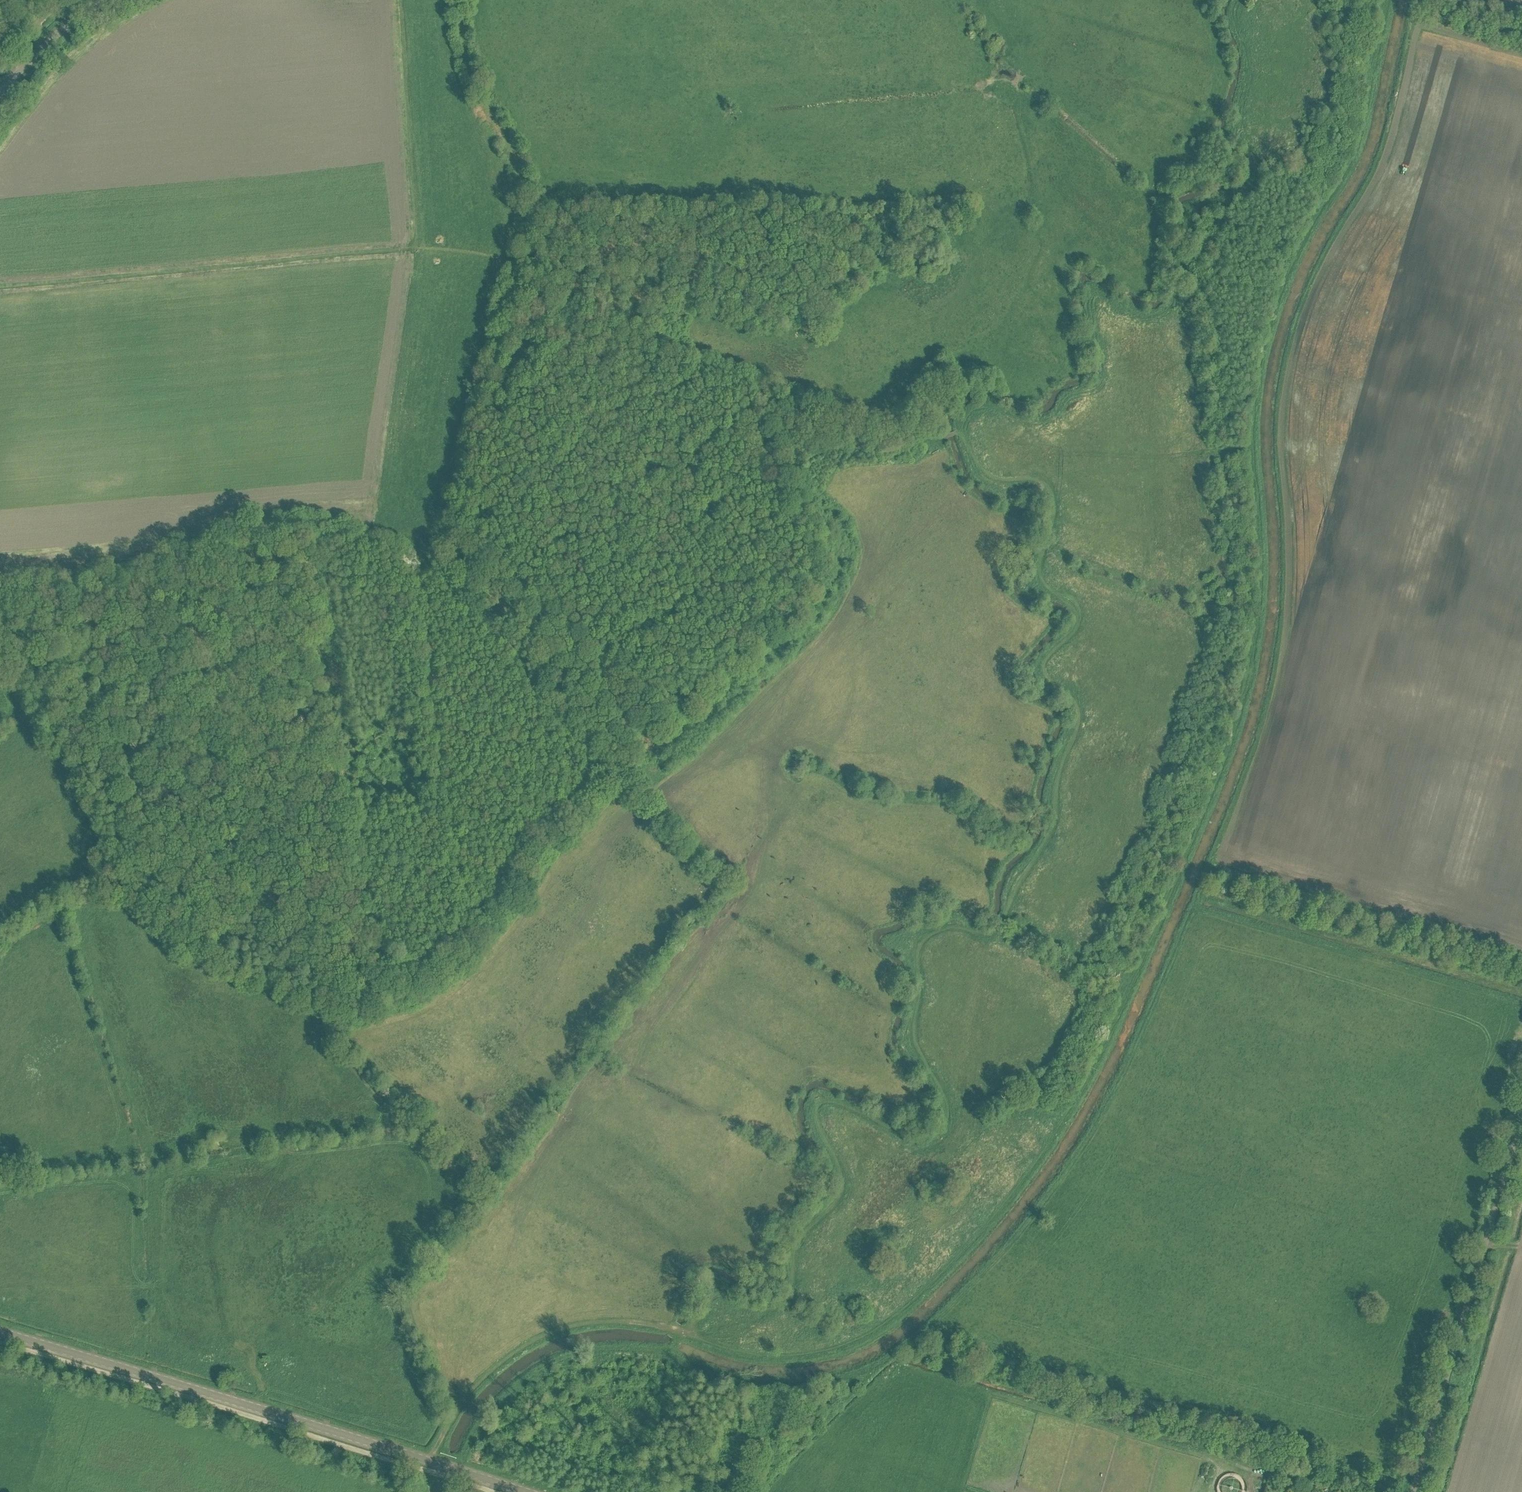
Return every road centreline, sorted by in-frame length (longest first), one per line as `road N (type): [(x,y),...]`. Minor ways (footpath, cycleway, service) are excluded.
road 1 (track): [(1132,973),(1233,736),(1260,576),(1255,377),(1284,279),(1361,139),(1391,0)]
road 2 (track): [(1099,951),(1132,973),(1061,1125),(997,1216),(876,1330),(849,1344),(784,1355),(747,1354),(633,1325),(584,1325),(528,1343),(453,1417)]
road 3 (tertiary): [(524,1491),(0,1333)]
road 4 (unclassified): [(1414,1491),(1521,1122)]
road 5 (unclassified): [(0,94),(98,0)]

